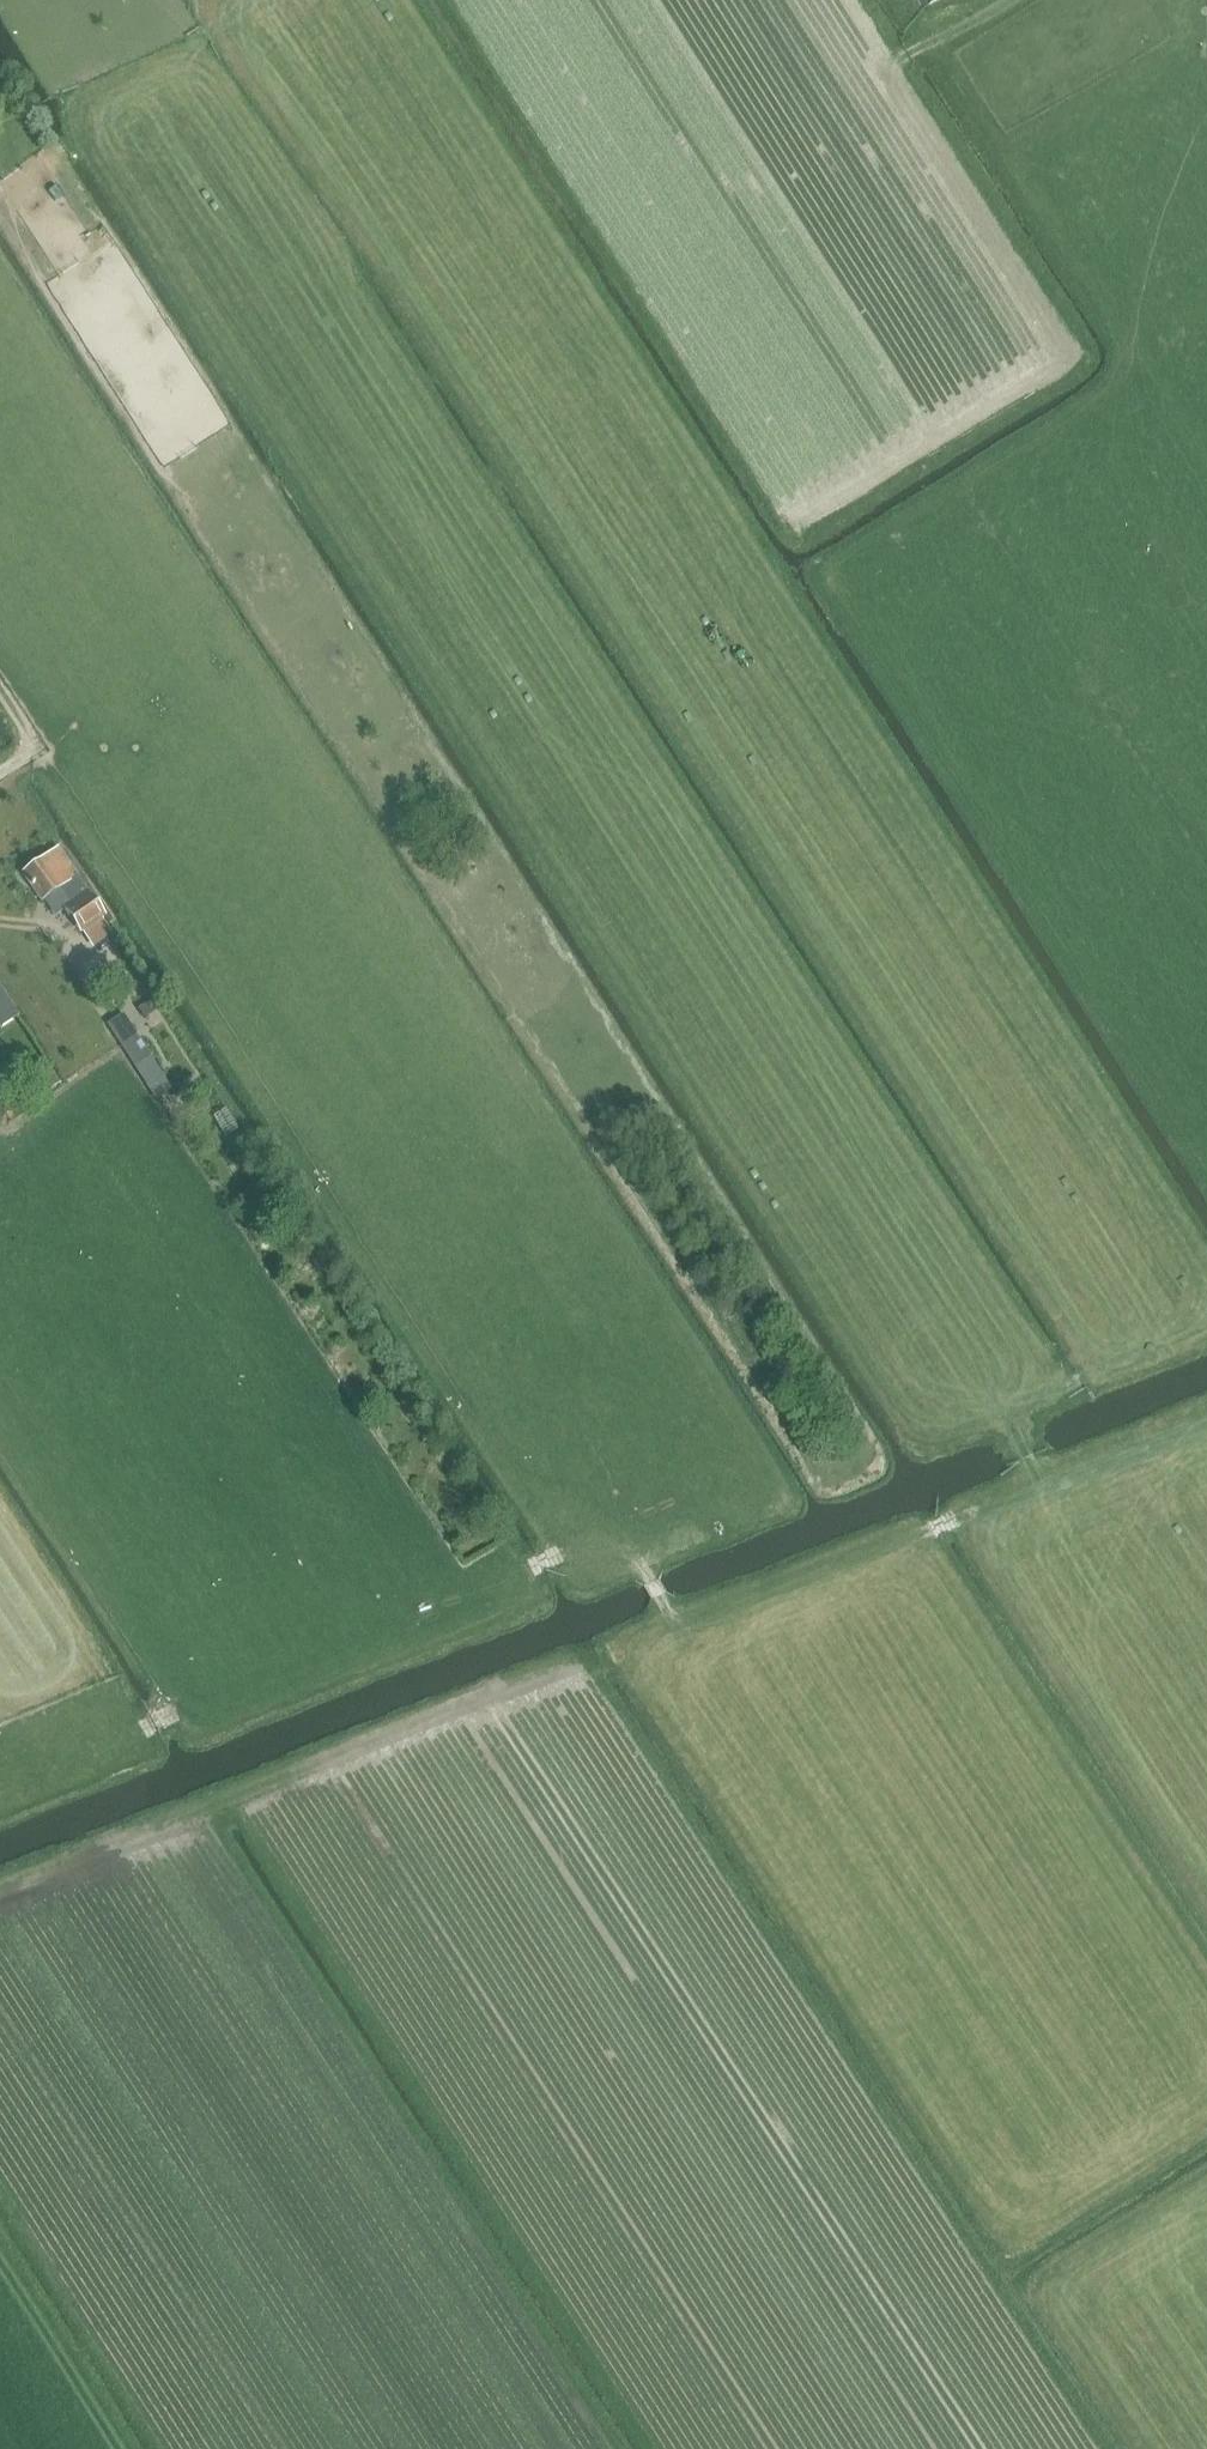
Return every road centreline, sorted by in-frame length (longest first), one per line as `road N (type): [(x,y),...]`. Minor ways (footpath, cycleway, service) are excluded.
road 1 (track): [(1206,1425),(928,1532),(670,1618),(633,1544),(466,1307)]

